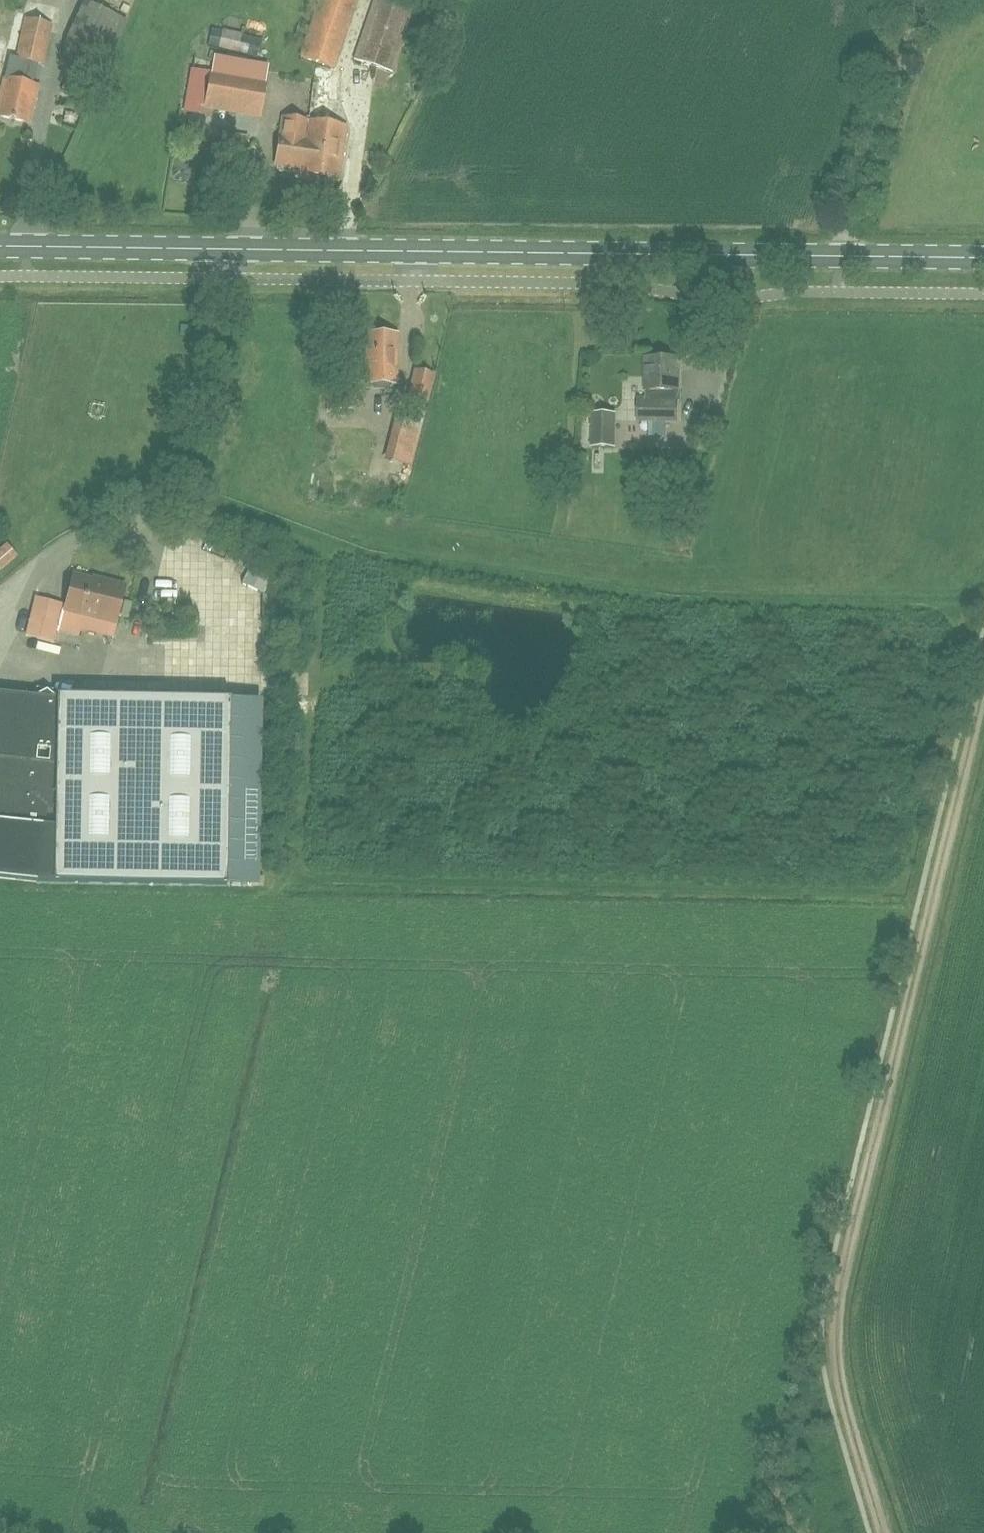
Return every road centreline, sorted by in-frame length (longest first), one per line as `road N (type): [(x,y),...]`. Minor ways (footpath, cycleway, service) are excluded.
road 1 (secondary): [(983,258),(0,249)]
road 2 (track): [(983,683),(841,1309),(838,1358),(888,1532)]

